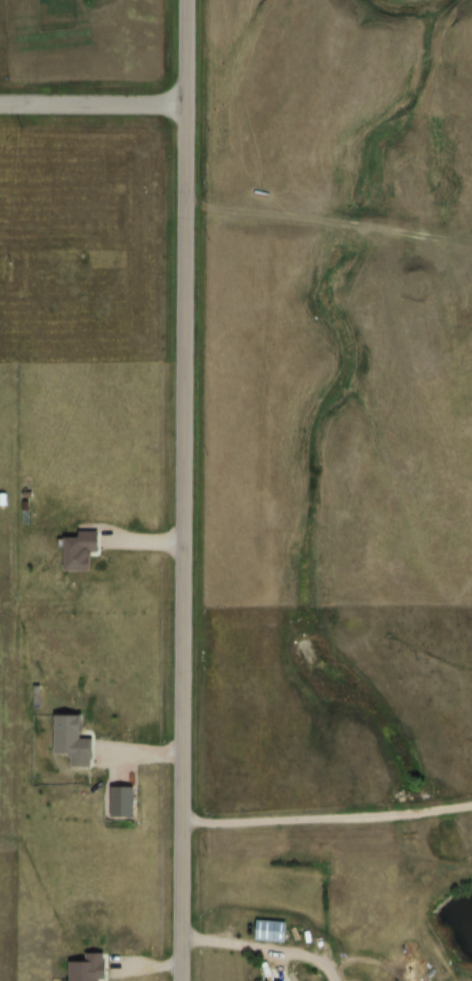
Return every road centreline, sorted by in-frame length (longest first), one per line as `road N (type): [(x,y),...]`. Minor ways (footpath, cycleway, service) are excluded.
road 1 (residential): [(172,980),(176,0)]
road 2 (residential): [(0,109),(175,110)]

